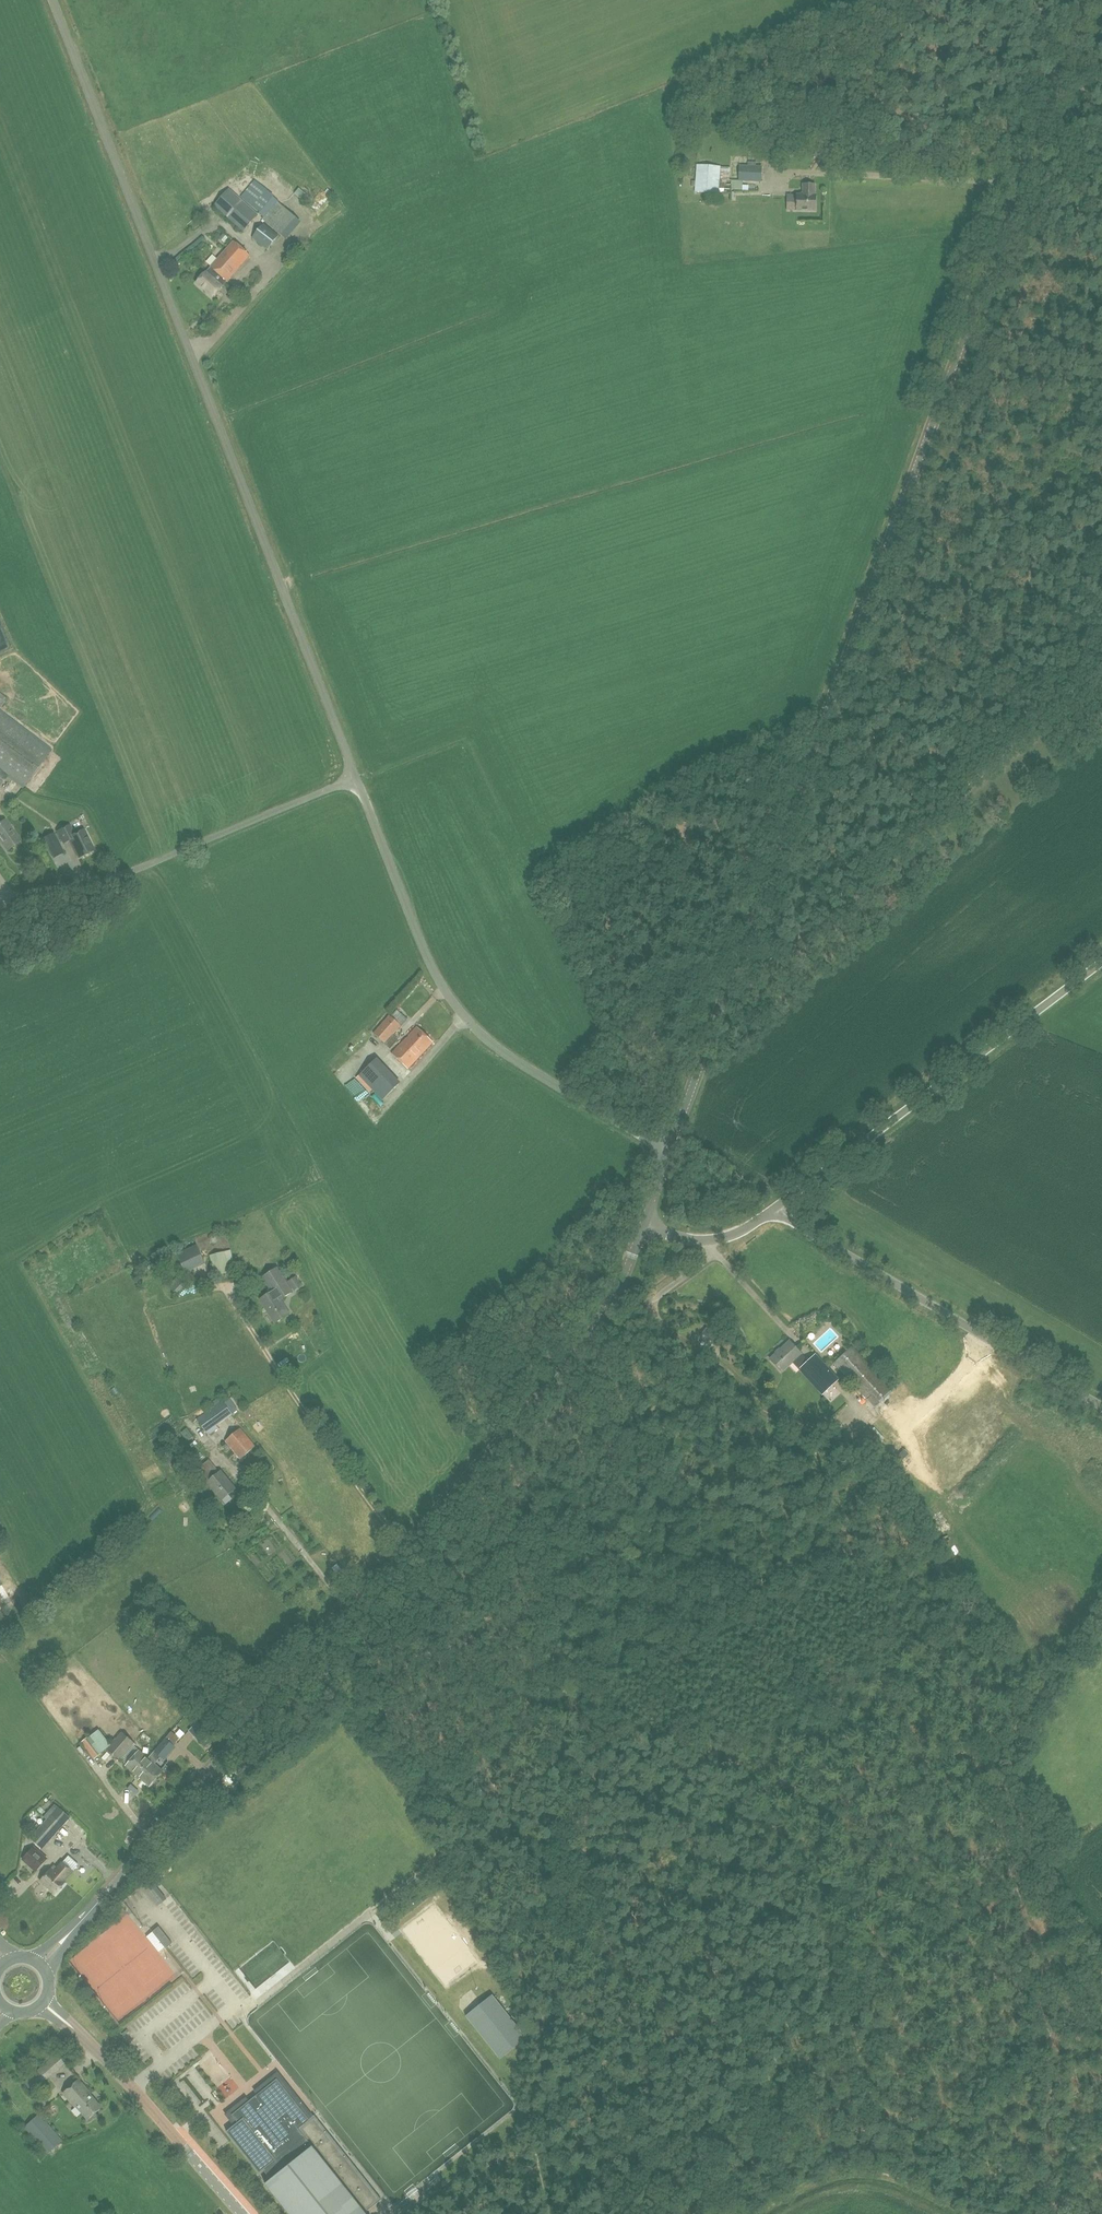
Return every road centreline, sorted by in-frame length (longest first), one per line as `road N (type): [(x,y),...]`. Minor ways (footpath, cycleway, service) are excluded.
road 1 (tertiary): [(670,1149),(1089,0)]
road 2 (tertiary): [(71,1932),(580,1351),(607,1312),(643,1225)]
road 3 (unclassified): [(356,778),(52,0)]
road 4 (track): [(1101,669),(931,820),(862,894),(807,935),(757,990),(722,1009)]
road 5 (unclassified): [(670,1149),(518,1062),(465,1018),(426,956),(356,778)]
road 6 (unclassified): [(776,1207),(1101,963)]
road 7 (unclassified): [(1101,1407),(776,1207)]
road 8 (unclassified): [(0,906),(133,870),(356,778)]
road 9 (tertiary): [(242,2213),(74,2029)]
road 10 (track): [(1101,371),(921,459)]
road 11 (unclassified): [(643,1225),(707,1240),(741,1231),(776,1207)]

